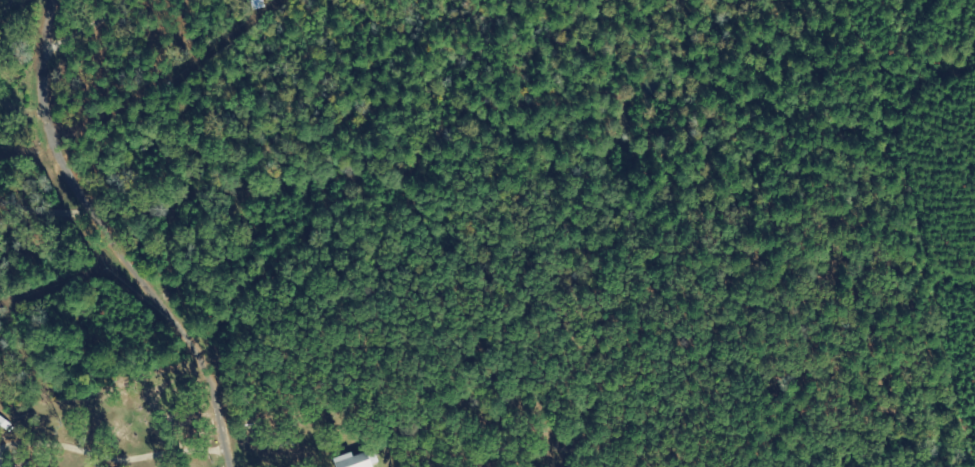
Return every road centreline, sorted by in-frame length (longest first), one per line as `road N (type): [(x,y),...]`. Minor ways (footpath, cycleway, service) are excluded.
road 1 (residential): [(746,466),(816,419),(850,364),(860,264),(890,174),(974,70)]
road 2 (residential): [(249,466),(228,399),(59,124),(44,115)]

